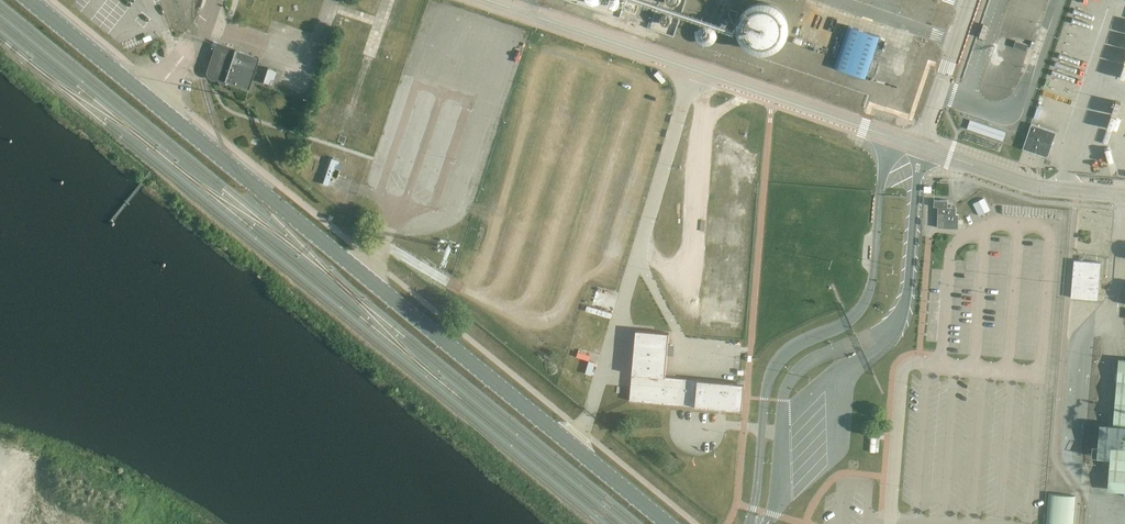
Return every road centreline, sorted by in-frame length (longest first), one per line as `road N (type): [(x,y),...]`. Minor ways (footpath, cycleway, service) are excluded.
road 1 (tertiary): [(364,281),(25,0)]
road 2 (tertiary): [(665,523),(364,281)]

